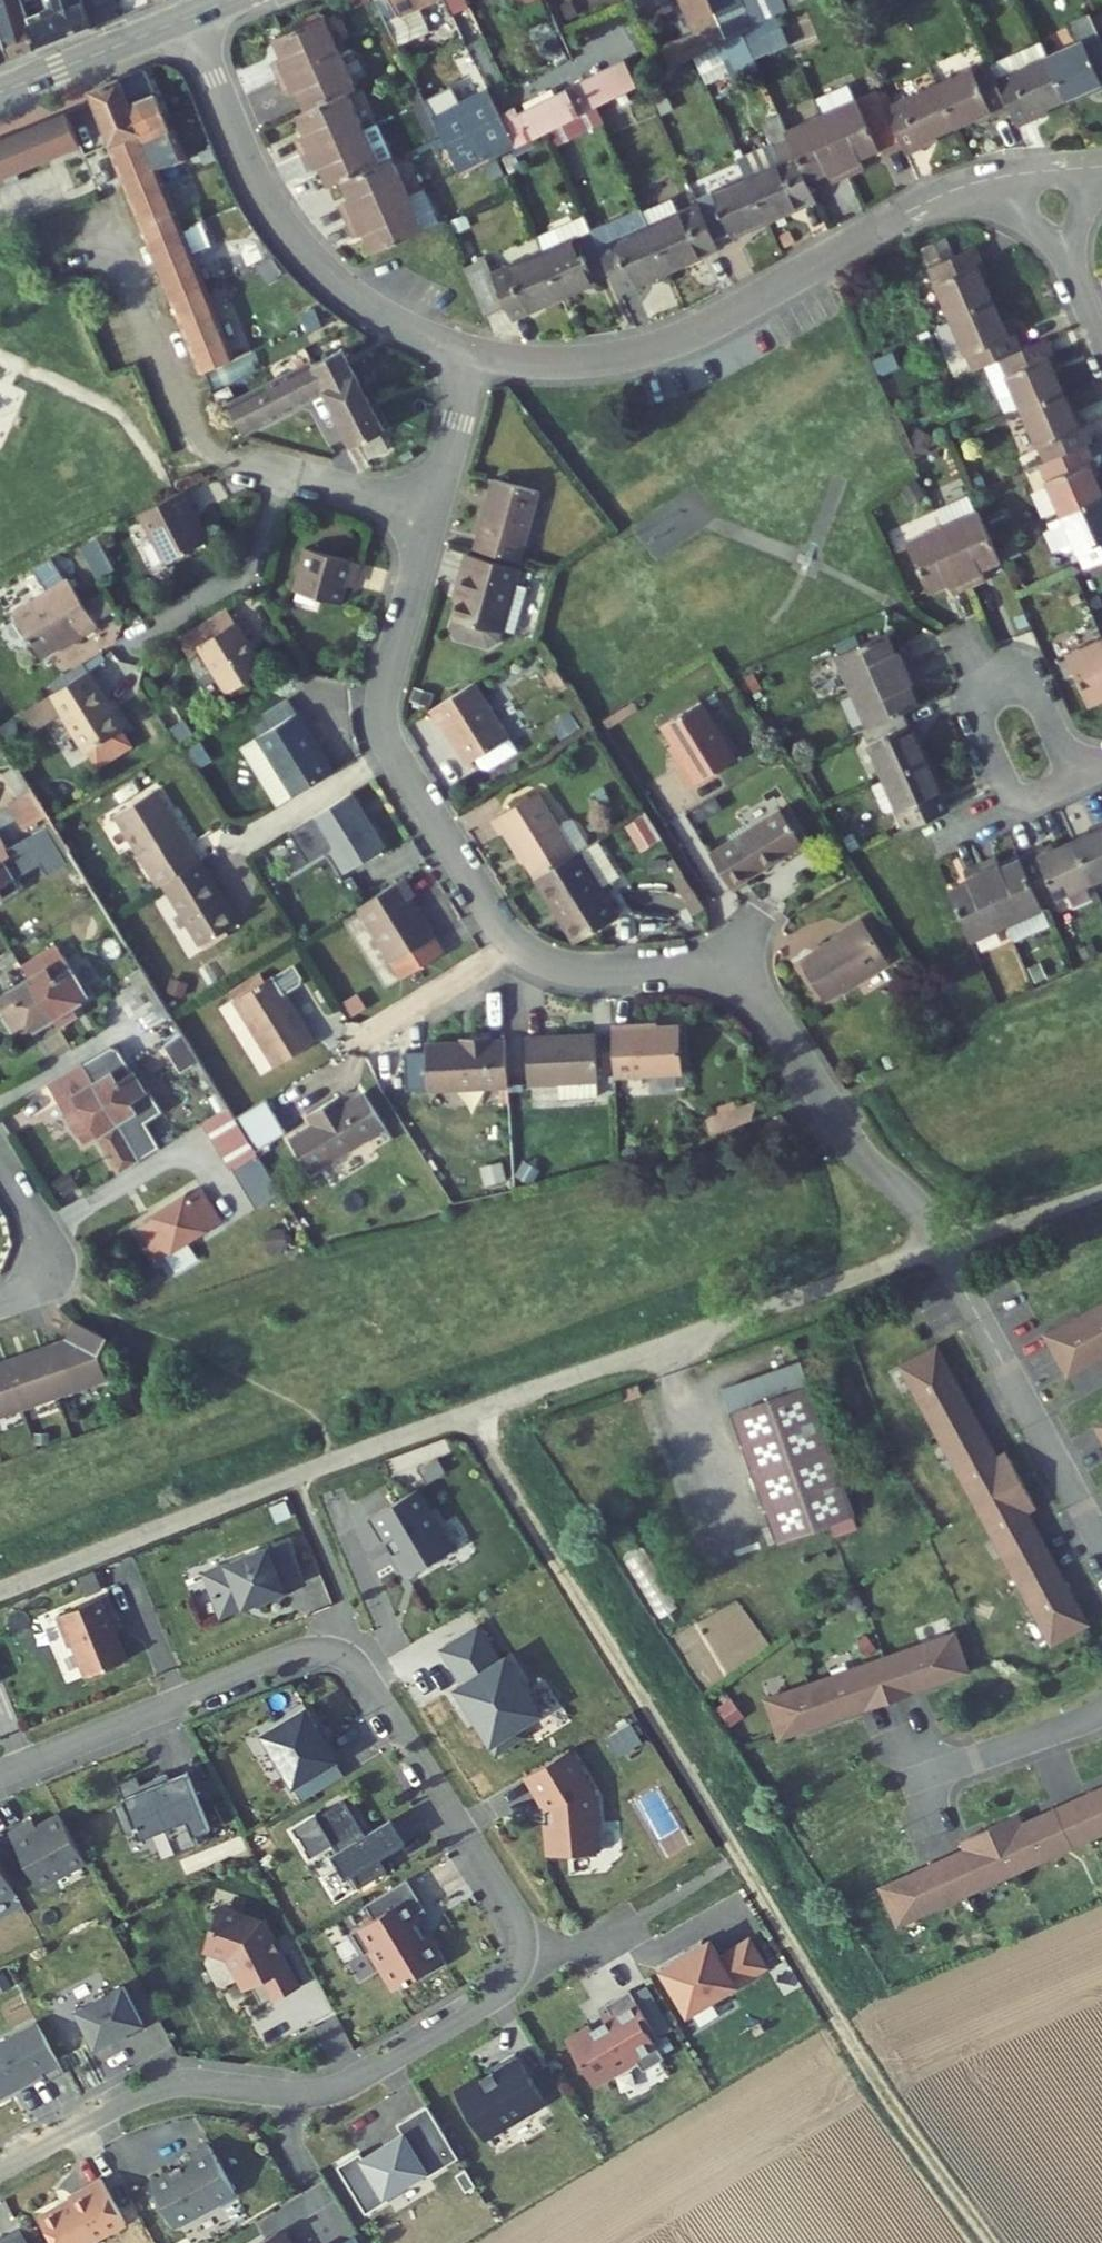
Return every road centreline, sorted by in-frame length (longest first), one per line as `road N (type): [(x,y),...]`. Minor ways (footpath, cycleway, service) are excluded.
road 1 (track): [(0,1594),(476,1415),(509,1490),(845,2033),(998,2242)]
road 2 (residential): [(0,1774),(280,1660),(336,1652),(361,1673),(515,1912),(525,1956),(510,1985),(485,2008),(335,2091),(299,2096),(193,2083),(152,2088),(0,2168)]
road 3 (residential): [(431,512),(382,696),(392,752),(500,924),(529,954),(579,973),(676,968),(723,979)]
road 4 (residential): [(474,354),(562,366),(639,355),(710,326),(935,199),(1001,178)]
road 5 (unclassified): [(476,1415),(941,1248)]
road 6 (residential): [(188,18),(259,187),(303,254),(366,308),(474,354)]
road 7 (residential): [(723,979),(767,1011),(848,1141),(913,1205),(941,1248)]
road 8 (residential): [(1101,1543),(941,1248)]
road 9 (residential): [(1075,776),(1033,680),(972,706),(1014,803)]
road 10 (residential): [(200,445),(431,512)]
road 11 (residential): [(200,445),(103,227)]
road 12 (residential): [(908,1781),(1101,1712)]
road 13 (tertiary): [(188,18),(0,93)]
road 14 (unclassified): [(941,1248),(1101,1192)]
road 15 (residential): [(474,354),(431,512)]
road 16 (residential): [(1001,178),(1047,227),(1082,295)]

